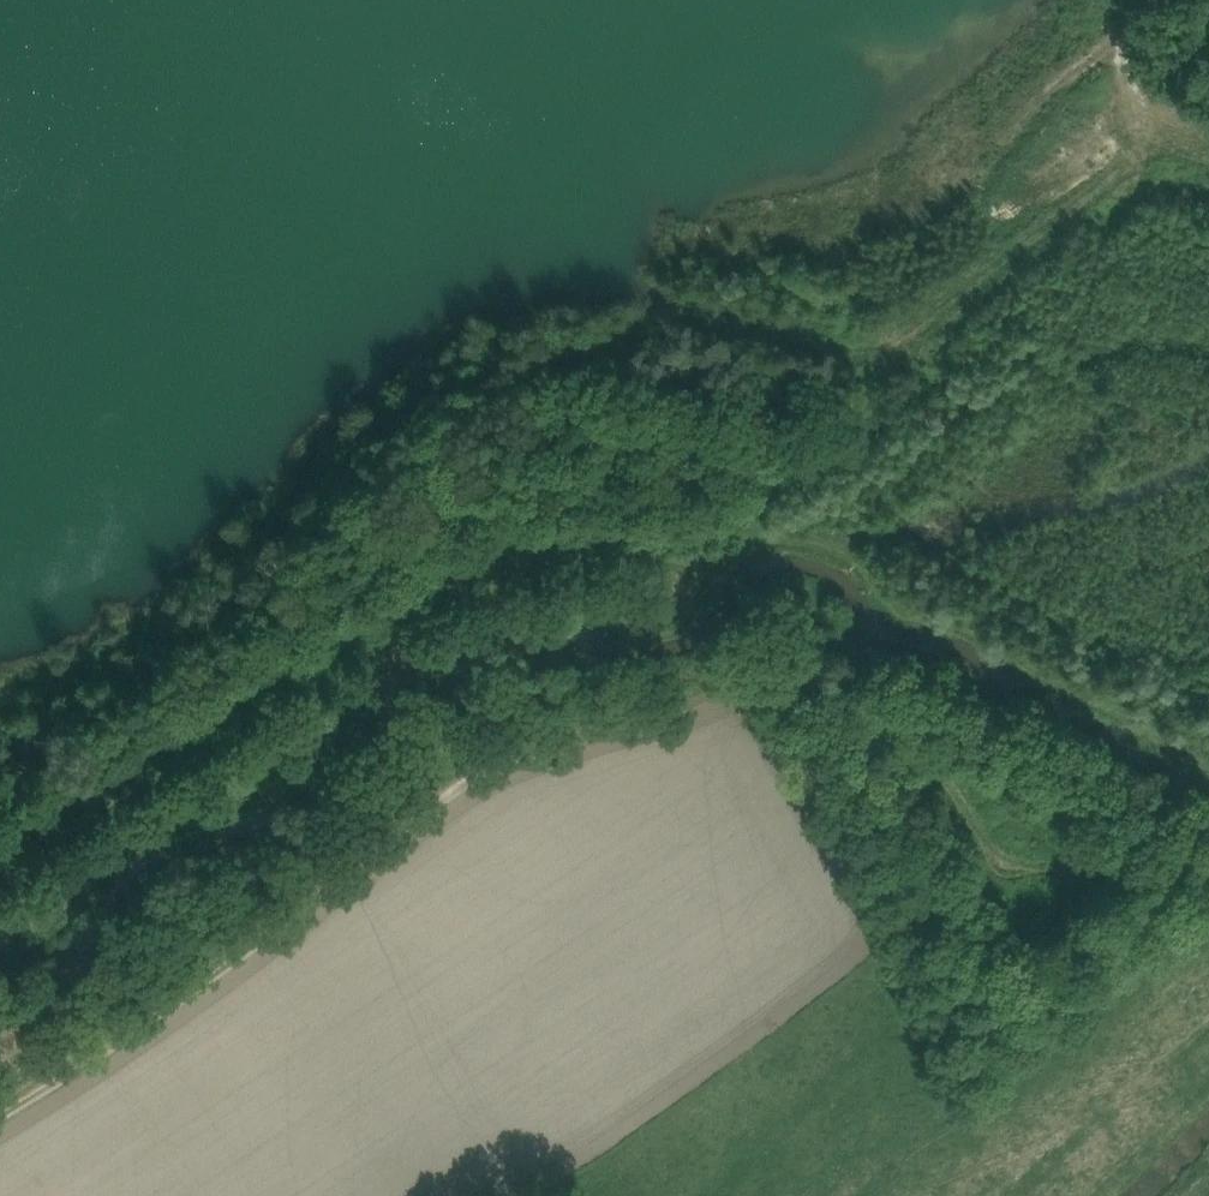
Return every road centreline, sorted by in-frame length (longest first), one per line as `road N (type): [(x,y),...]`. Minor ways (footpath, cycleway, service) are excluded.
road 1 (track): [(543,737),(268,943),(0,1118)]

